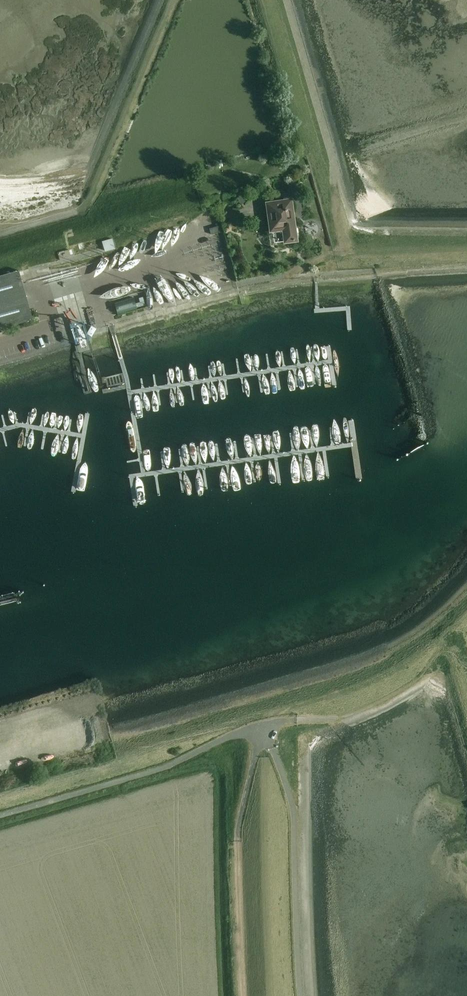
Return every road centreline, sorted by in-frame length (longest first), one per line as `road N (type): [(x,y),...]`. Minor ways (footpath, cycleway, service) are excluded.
road 1 (unclassified): [(0,815),(170,766),(255,732)]
road 2 (track): [(176,0),(93,196),(81,209)]
road 3 (track): [(244,995),(238,843)]

